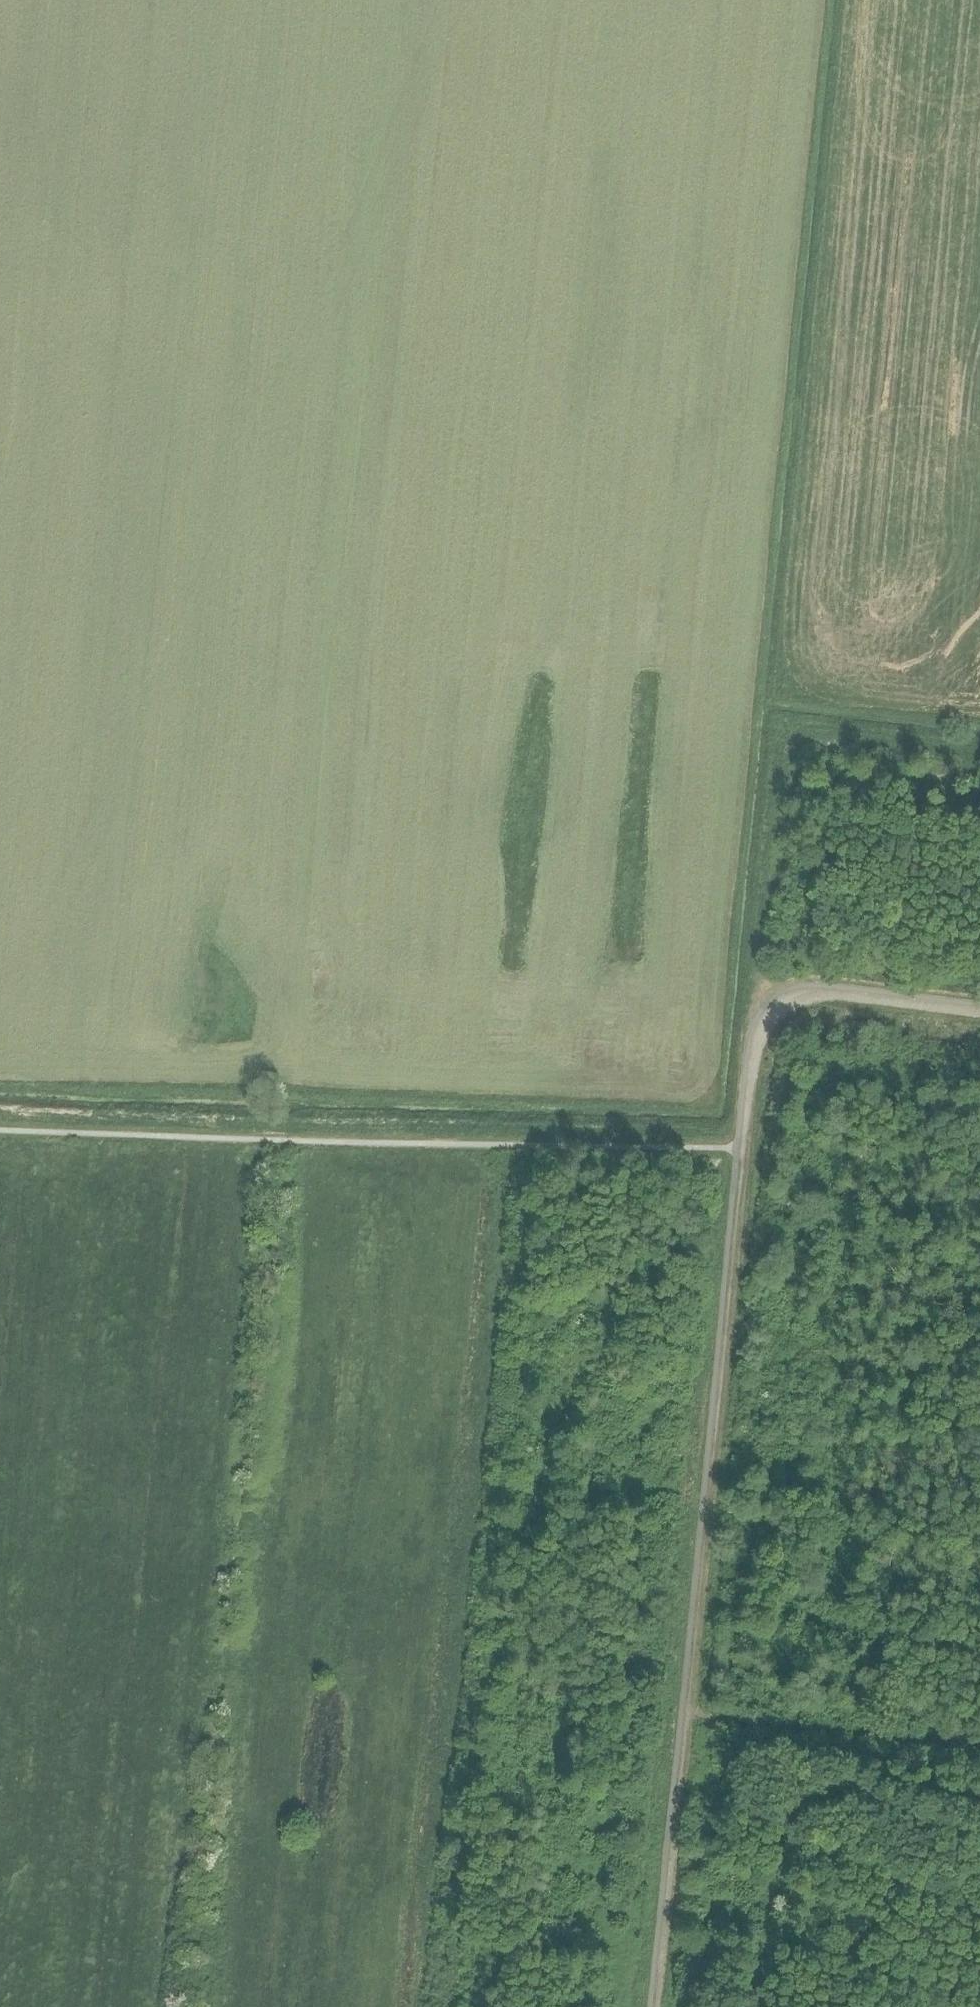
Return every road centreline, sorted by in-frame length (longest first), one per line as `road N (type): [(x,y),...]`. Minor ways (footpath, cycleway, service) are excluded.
road 1 (track): [(657,2006),(770,999)]

